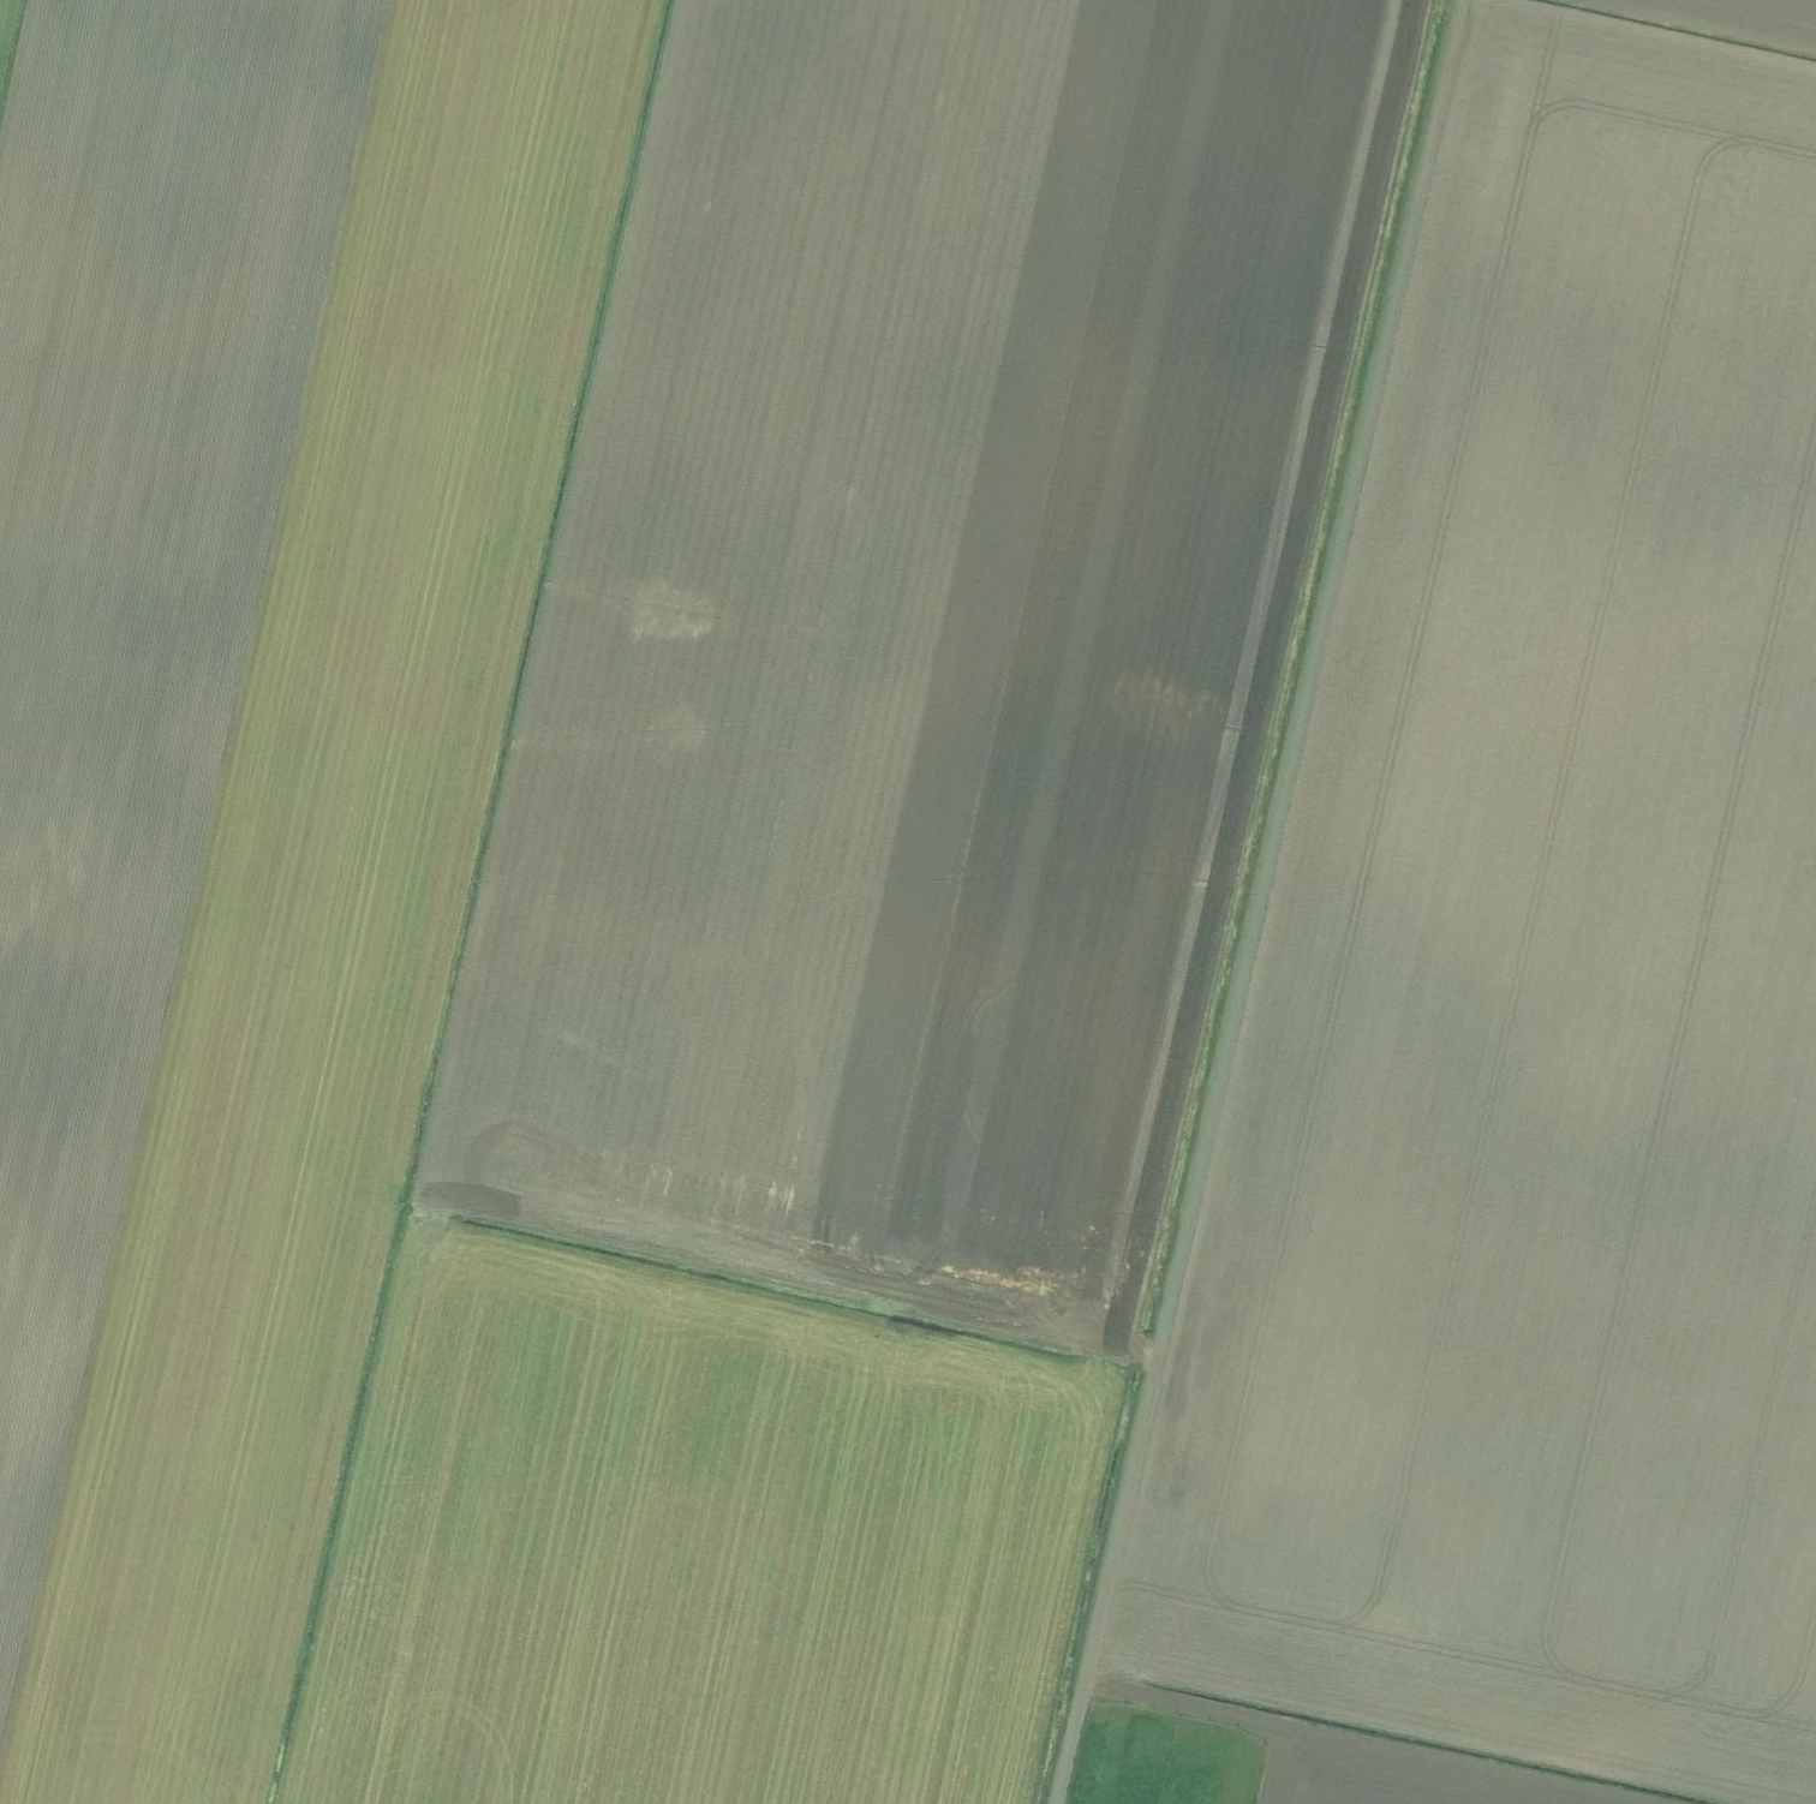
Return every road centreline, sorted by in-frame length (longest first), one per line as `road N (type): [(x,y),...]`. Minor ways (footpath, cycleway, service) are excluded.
road 1 (unclassified): [(1057,1803),(1462,0)]

